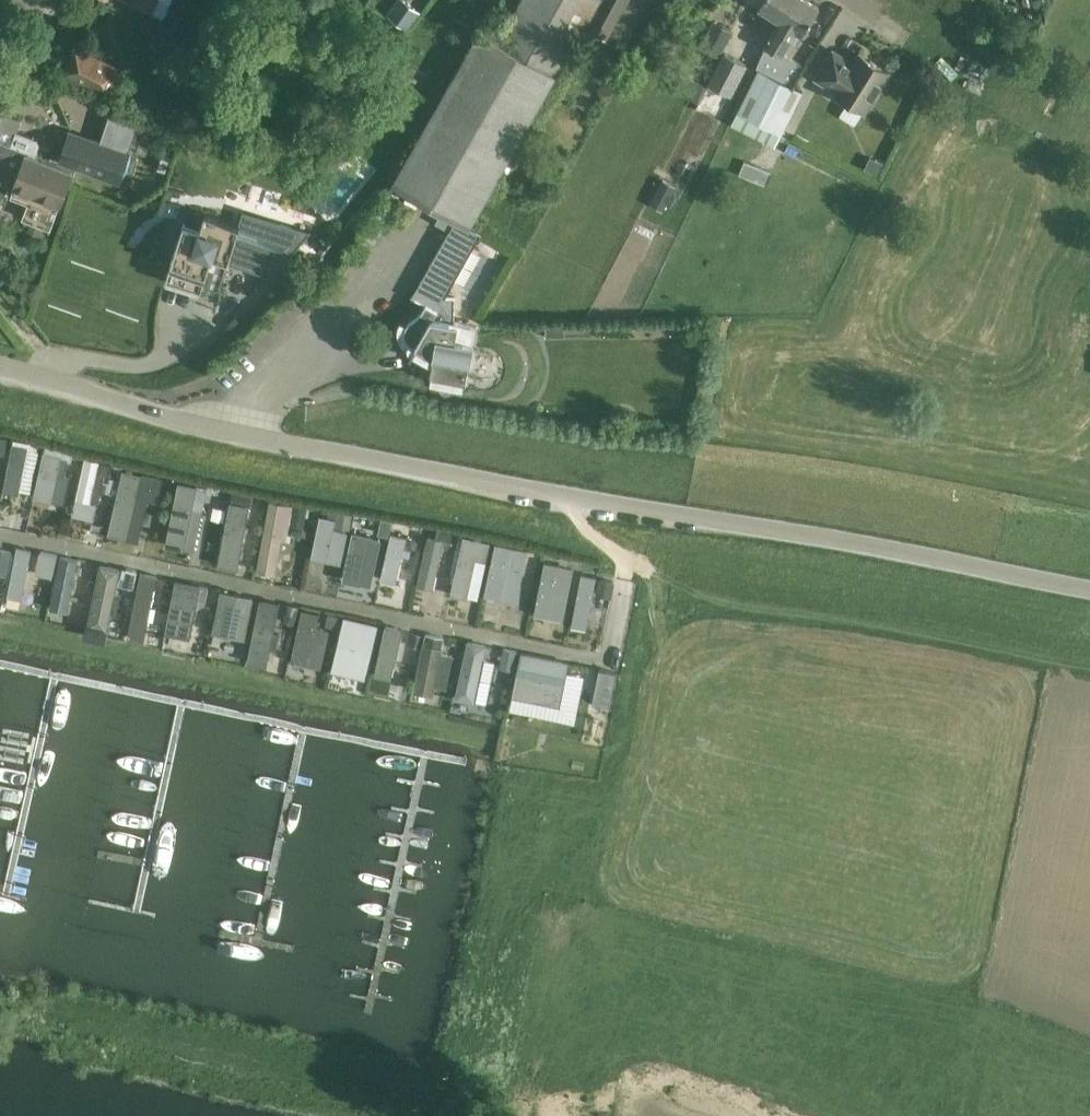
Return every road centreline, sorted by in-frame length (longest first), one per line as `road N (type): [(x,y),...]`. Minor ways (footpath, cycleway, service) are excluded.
road 1 (unclassified): [(0,367),(187,426),(1089,590)]

